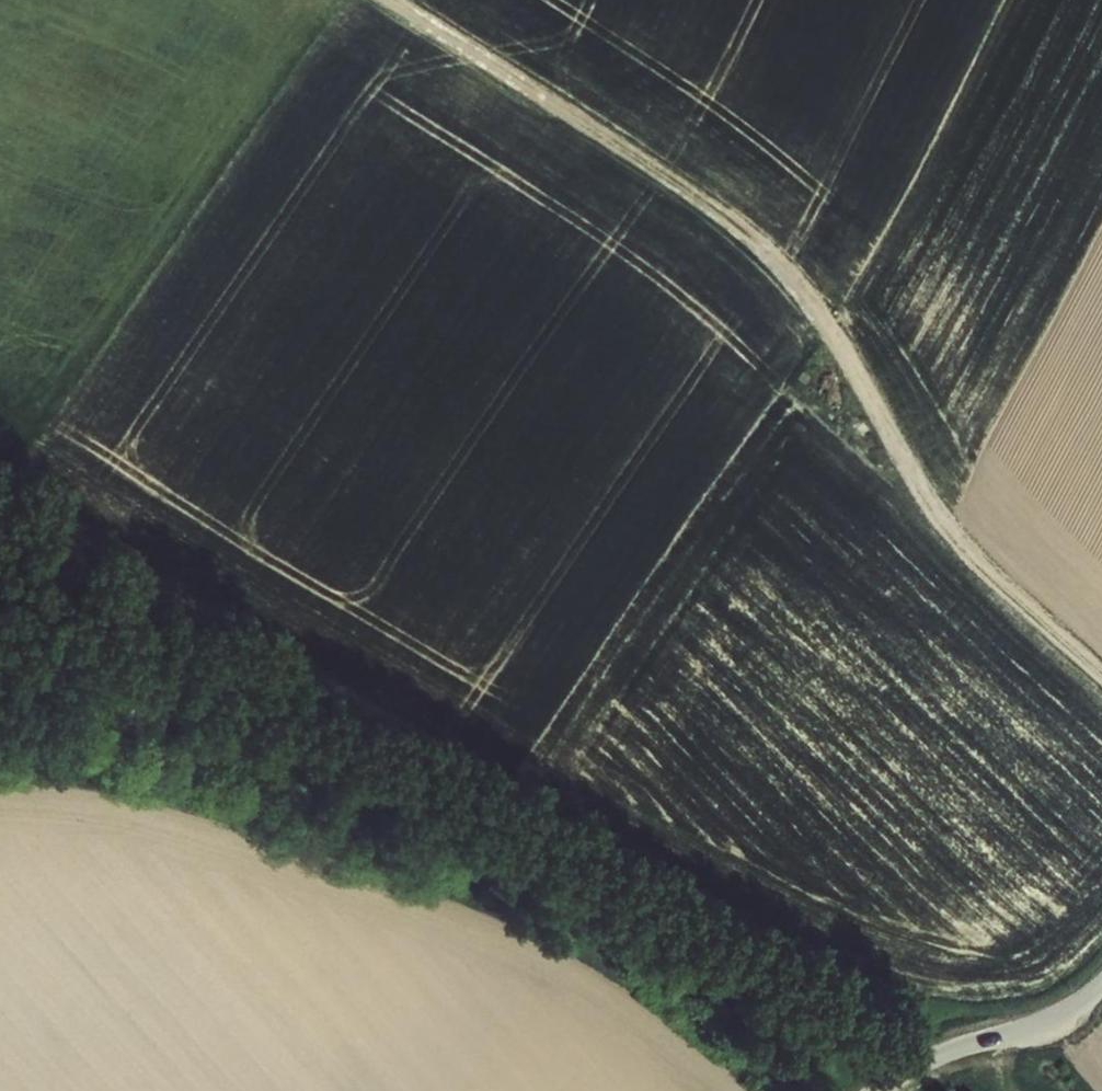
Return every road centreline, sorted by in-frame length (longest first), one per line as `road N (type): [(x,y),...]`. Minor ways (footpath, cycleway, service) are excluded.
road 1 (track): [(386,0),(766,254),(828,326),(951,536),(1101,677)]
road 2 (unclassified): [(882,1090),(961,1049),(1050,1022),(1101,983)]

